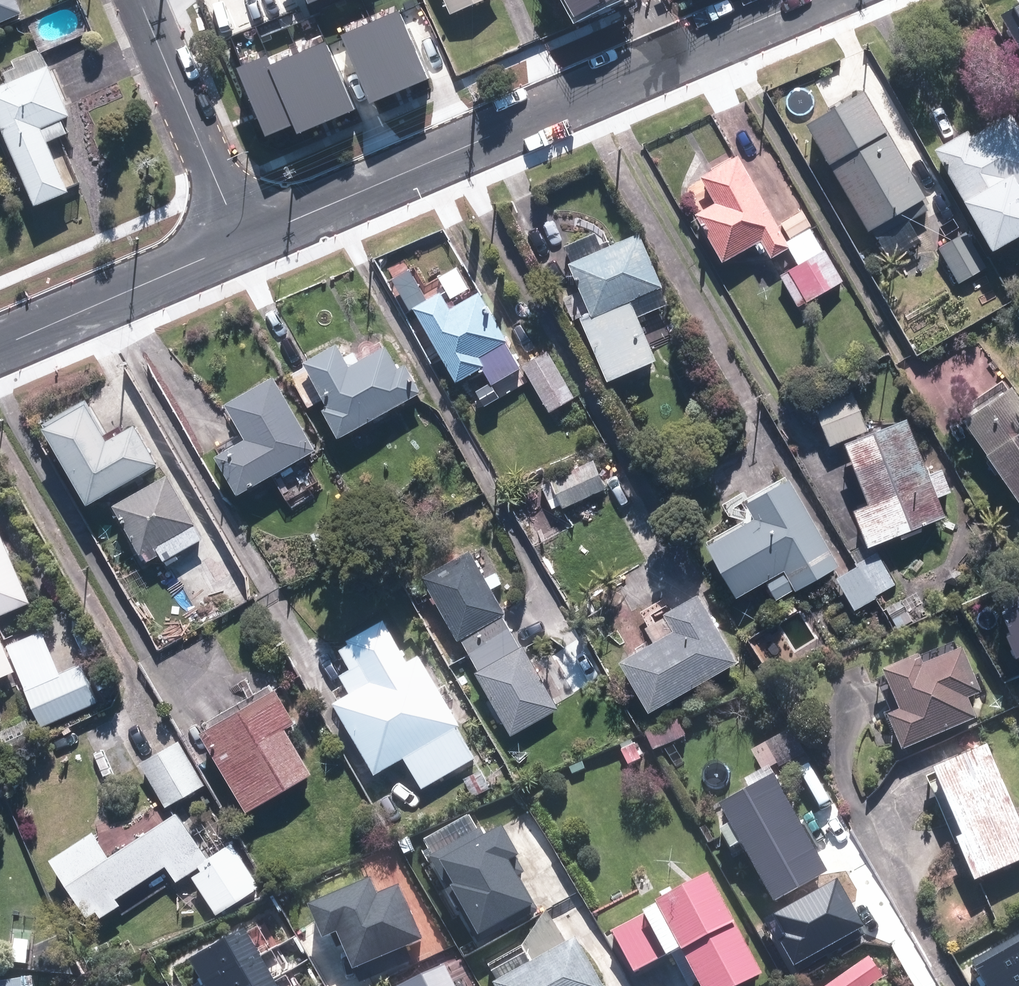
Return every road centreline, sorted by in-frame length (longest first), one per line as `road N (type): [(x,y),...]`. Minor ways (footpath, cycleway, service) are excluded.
road 1 (residential): [(803,0),(243,242)]
road 2 (residential): [(243,242),(0,349)]
road 3 (residential): [(141,0),(243,242)]

